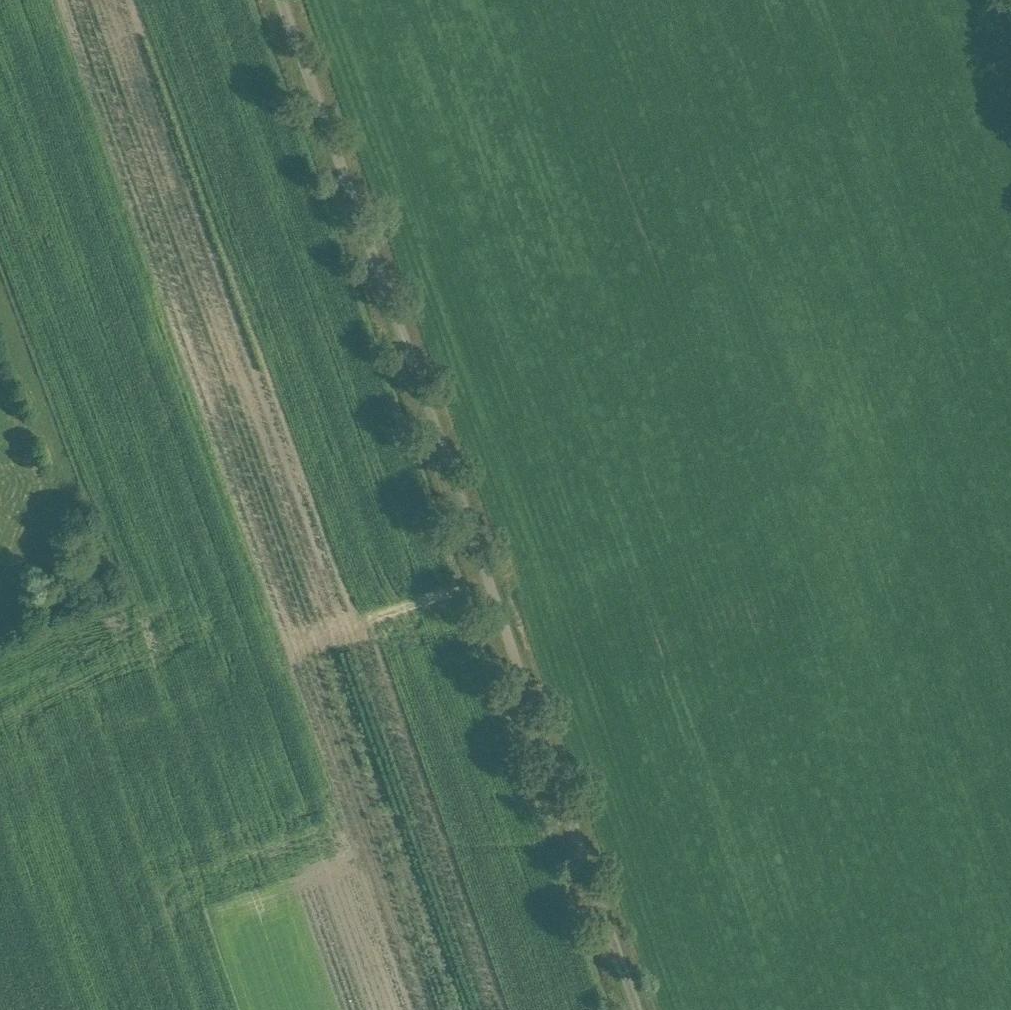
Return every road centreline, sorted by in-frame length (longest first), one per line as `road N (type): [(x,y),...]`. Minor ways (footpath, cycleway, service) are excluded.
road 1 (unclassified): [(632,1009),(281,0)]
road 2 (track): [(487,589),(218,689)]

